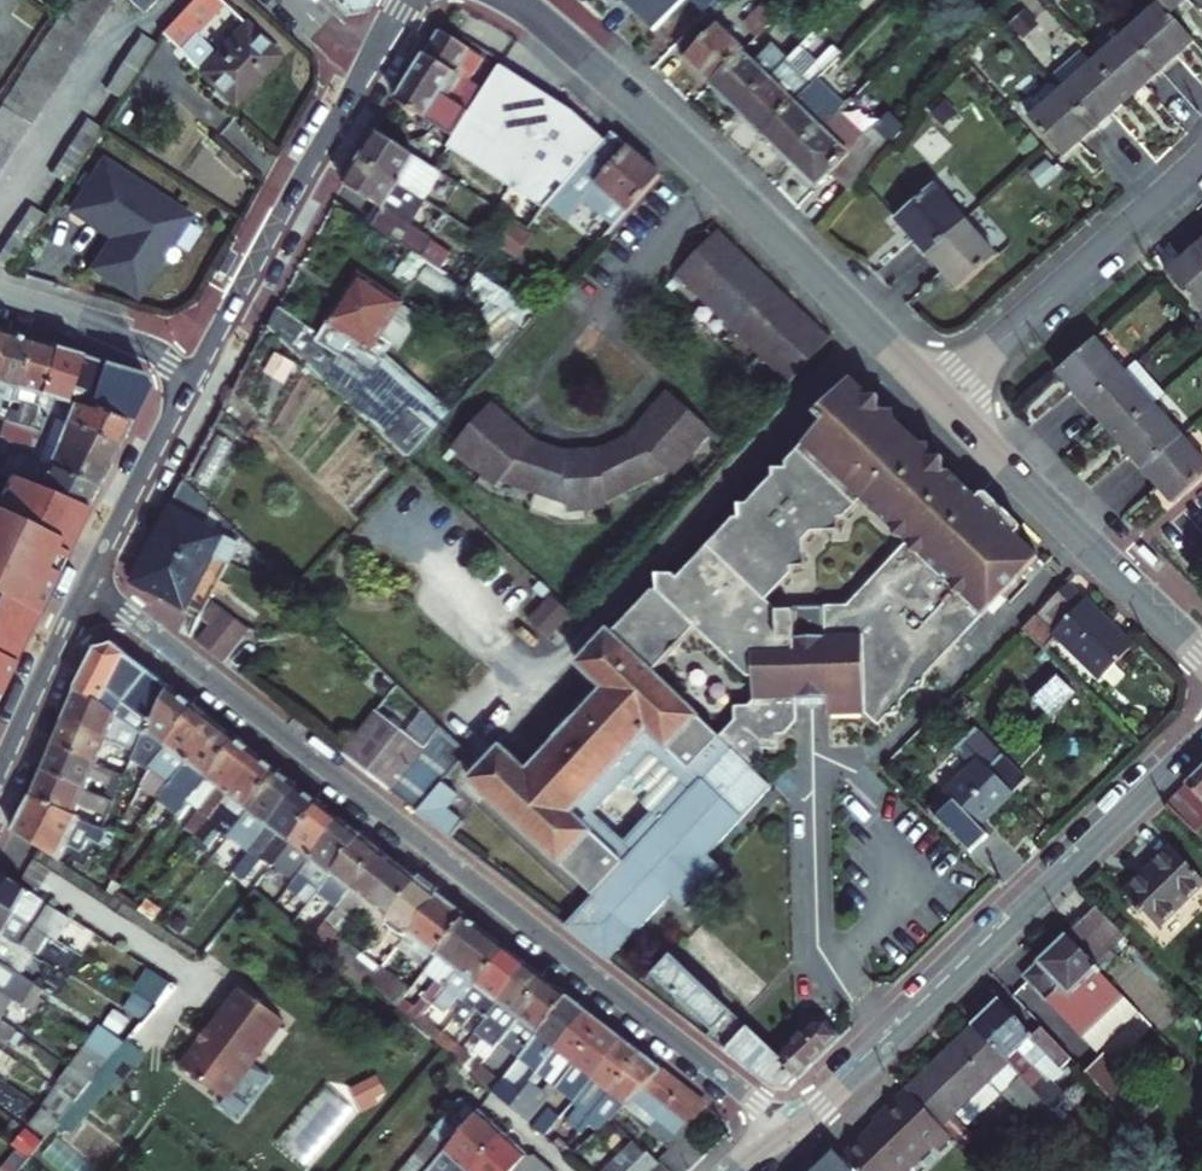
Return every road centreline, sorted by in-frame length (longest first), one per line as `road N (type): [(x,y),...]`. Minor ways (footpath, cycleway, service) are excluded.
road 1 (residential): [(81,593),(142,624),(785,1125)]
road 2 (secondary): [(516,0),(689,149),(942,396)]
road 3 (secondary): [(785,1125),(1201,730)]
road 4 (secondary): [(942,396),(1201,655)]
road 5 (secondary): [(364,70),(192,378)]
road 6 (residential): [(942,396),(1199,165)]
road 7 (secondary): [(192,378),(81,593)]
road 8 (secondary): [(81,593),(0,767)]
road 9 (residential): [(76,318),(148,346),(192,378)]

